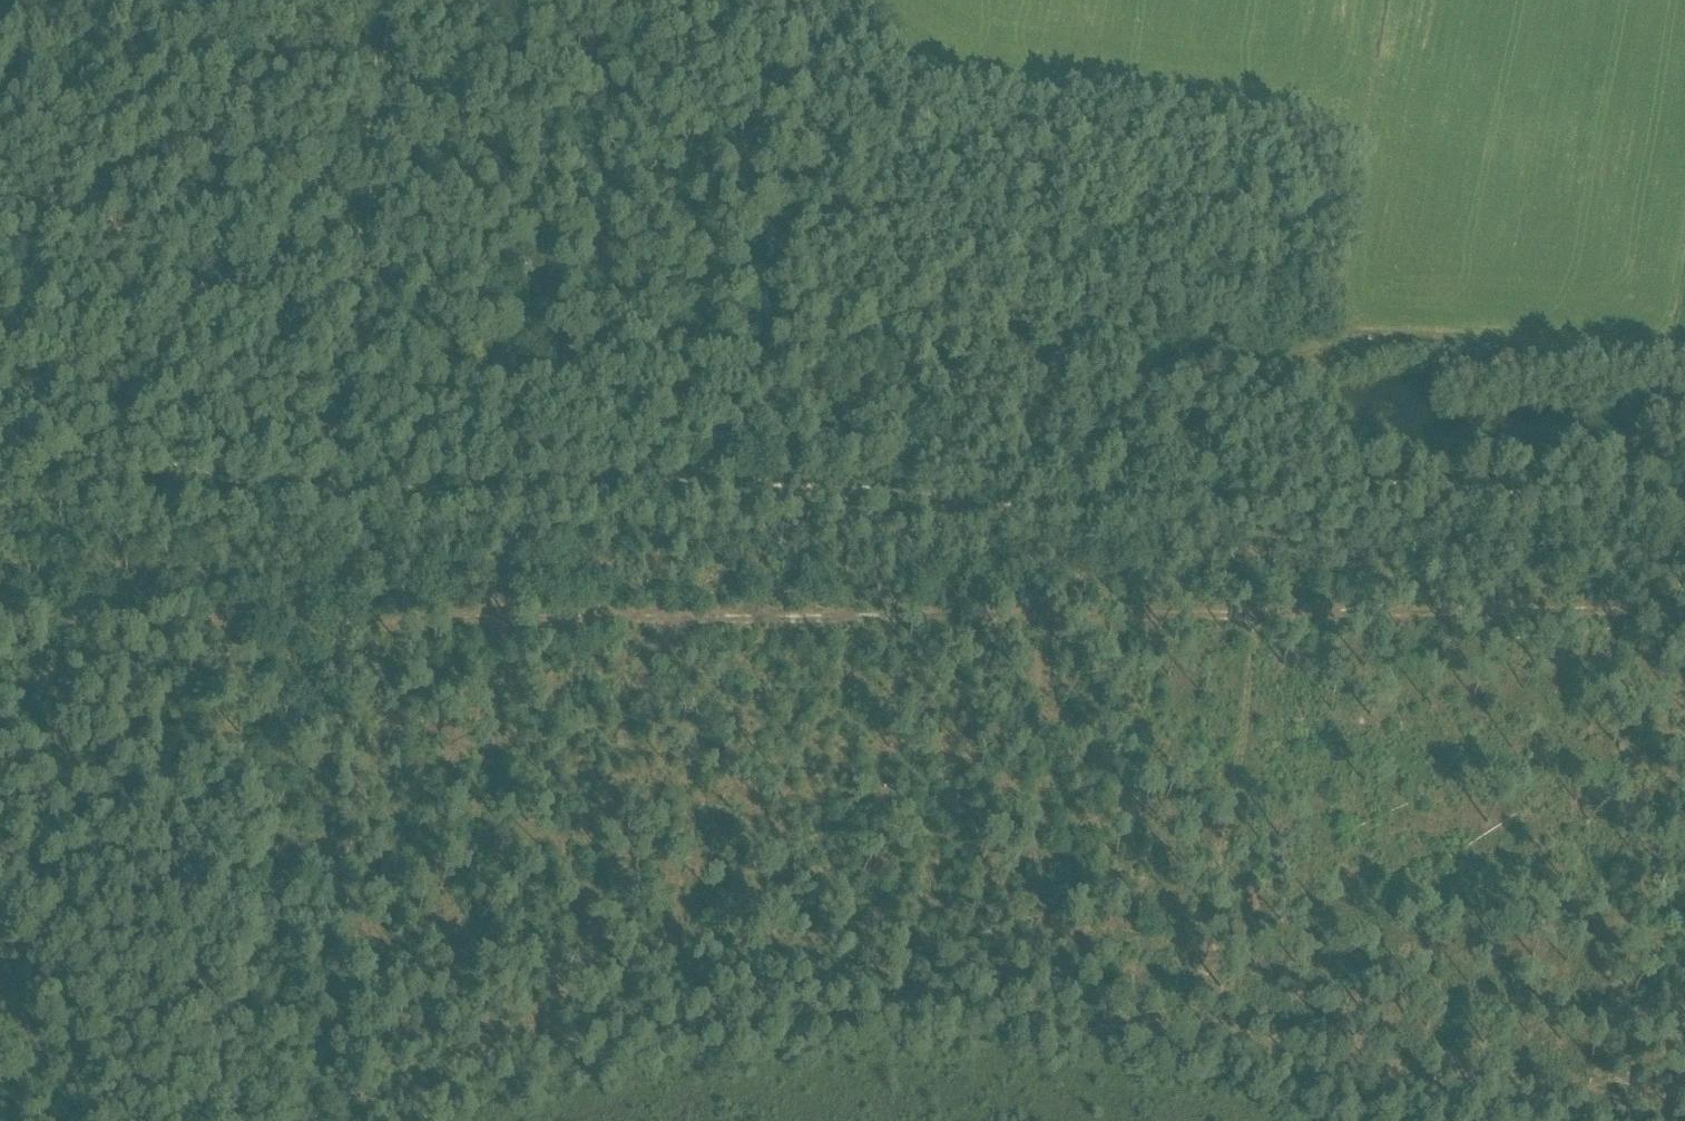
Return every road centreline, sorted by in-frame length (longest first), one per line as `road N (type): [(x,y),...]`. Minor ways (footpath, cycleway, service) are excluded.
road 1 (track): [(326,483),(380,0)]
road 2 (track): [(334,502),(0,508)]

